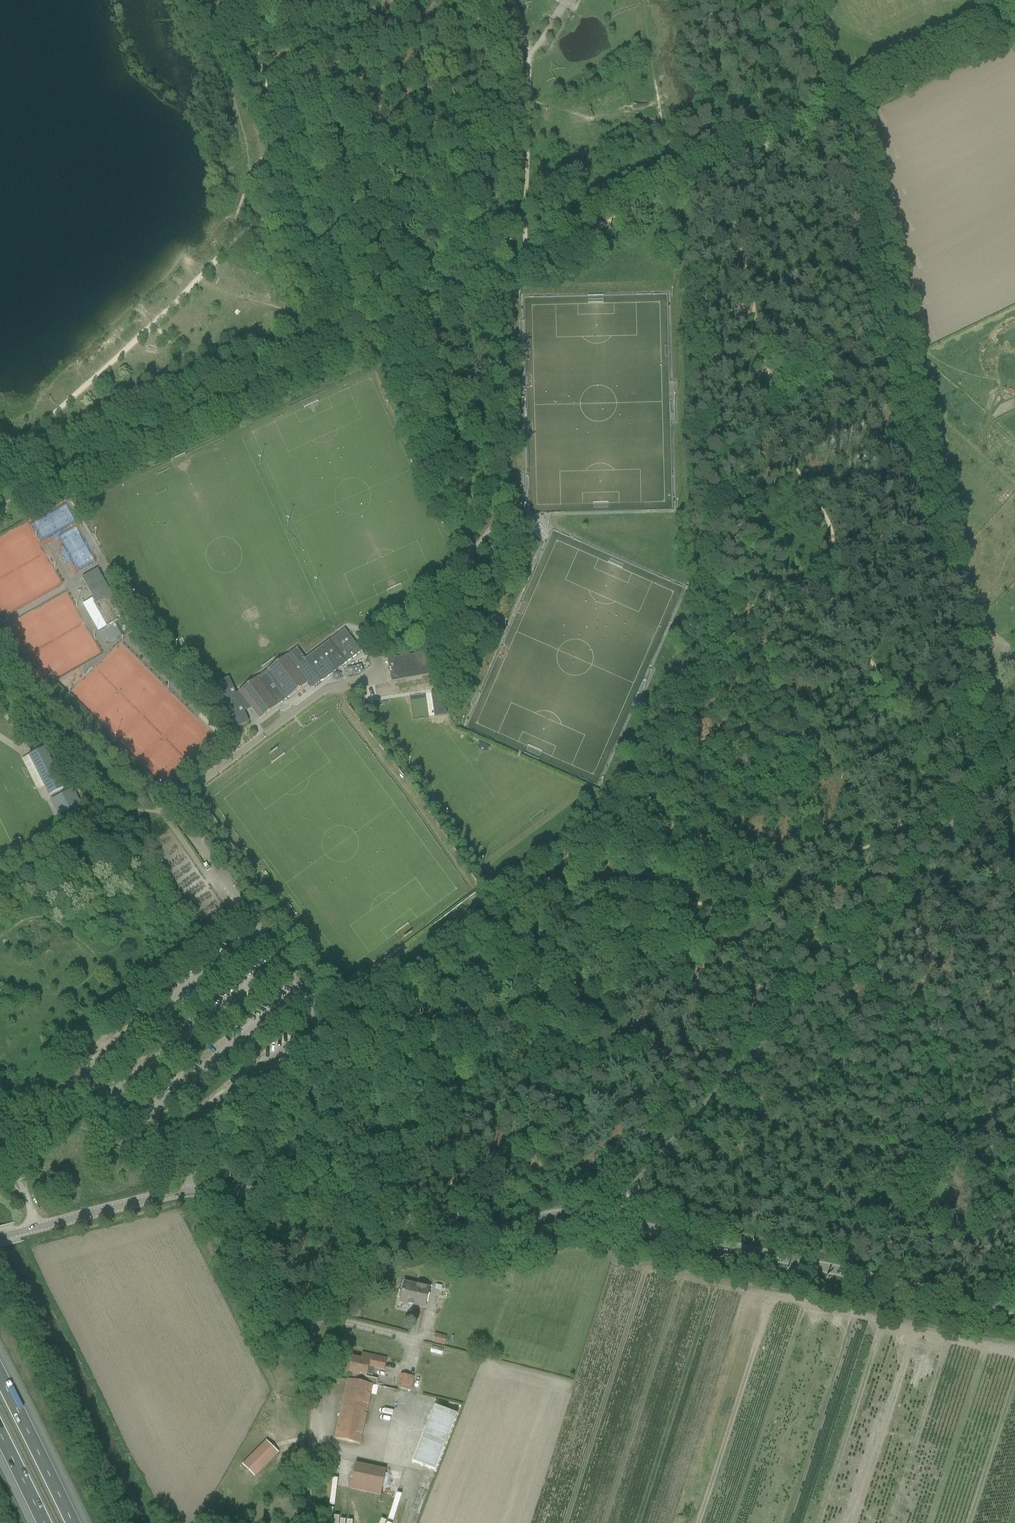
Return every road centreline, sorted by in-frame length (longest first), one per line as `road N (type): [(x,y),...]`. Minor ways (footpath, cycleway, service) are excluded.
road 1 (unclassified): [(608,1219),(1014,747)]
road 2 (track): [(746,301),(712,331),(701,359),(699,419),(720,587),(709,640),(597,873)]
road 3 (track): [(0,511),(530,260)]
road 4 (track): [(597,873),(527,943),(350,1045),(183,1172)]
road 5 (unclassified): [(1014,1310),(608,1219)]
road 6 (unclassified): [(198,1191),(229,1188),(484,1230),(561,1214),(608,1219)]
road 7 (track): [(16,447),(298,188)]
road 8 (track): [(312,1522),(321,1404),(310,1345),(215,1201),(198,1191)]
road 9 (track): [(516,0),(531,89),(530,260)]
road 10 (unclassified): [(0,1238),(198,1191)]
road 11 (track): [(530,260),(713,174)]
road 12 (track): [(178,1166),(59,1122),(37,1126),(3,1151)]
road 13 (motorway): [(73,1522),(0,1372)]
road 14 (unclassified): [(1014,29),(868,101)]
road 15 (track): [(773,146),(734,0)]
road 16 (track): [(713,174),(847,112)]
road 17 (track): [(381,1216),(302,1335)]

